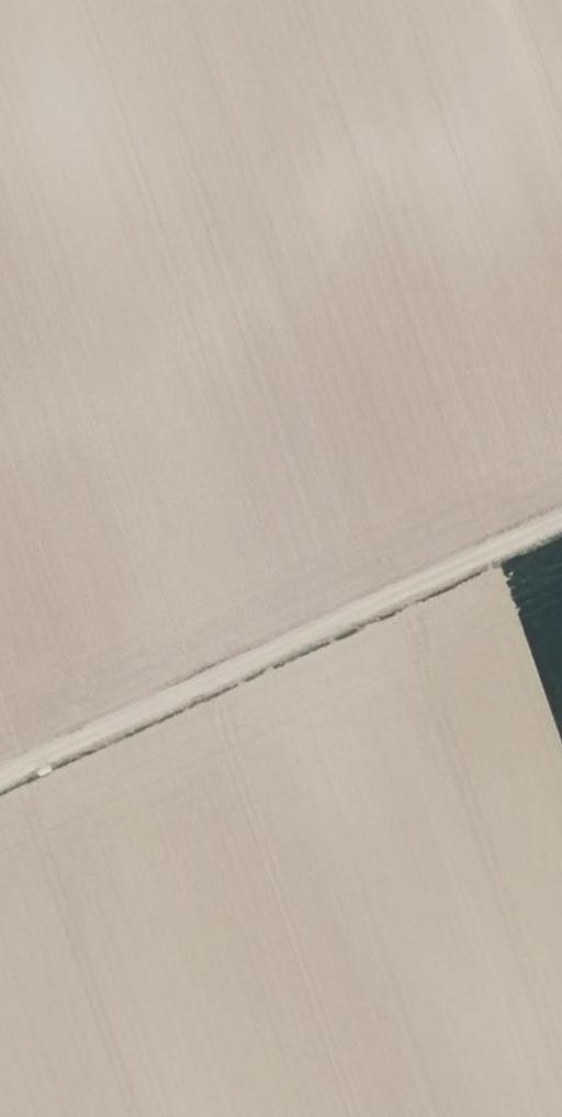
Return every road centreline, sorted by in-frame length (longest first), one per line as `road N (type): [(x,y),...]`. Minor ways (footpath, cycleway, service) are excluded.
road 1 (track): [(0,777),(561,519)]

